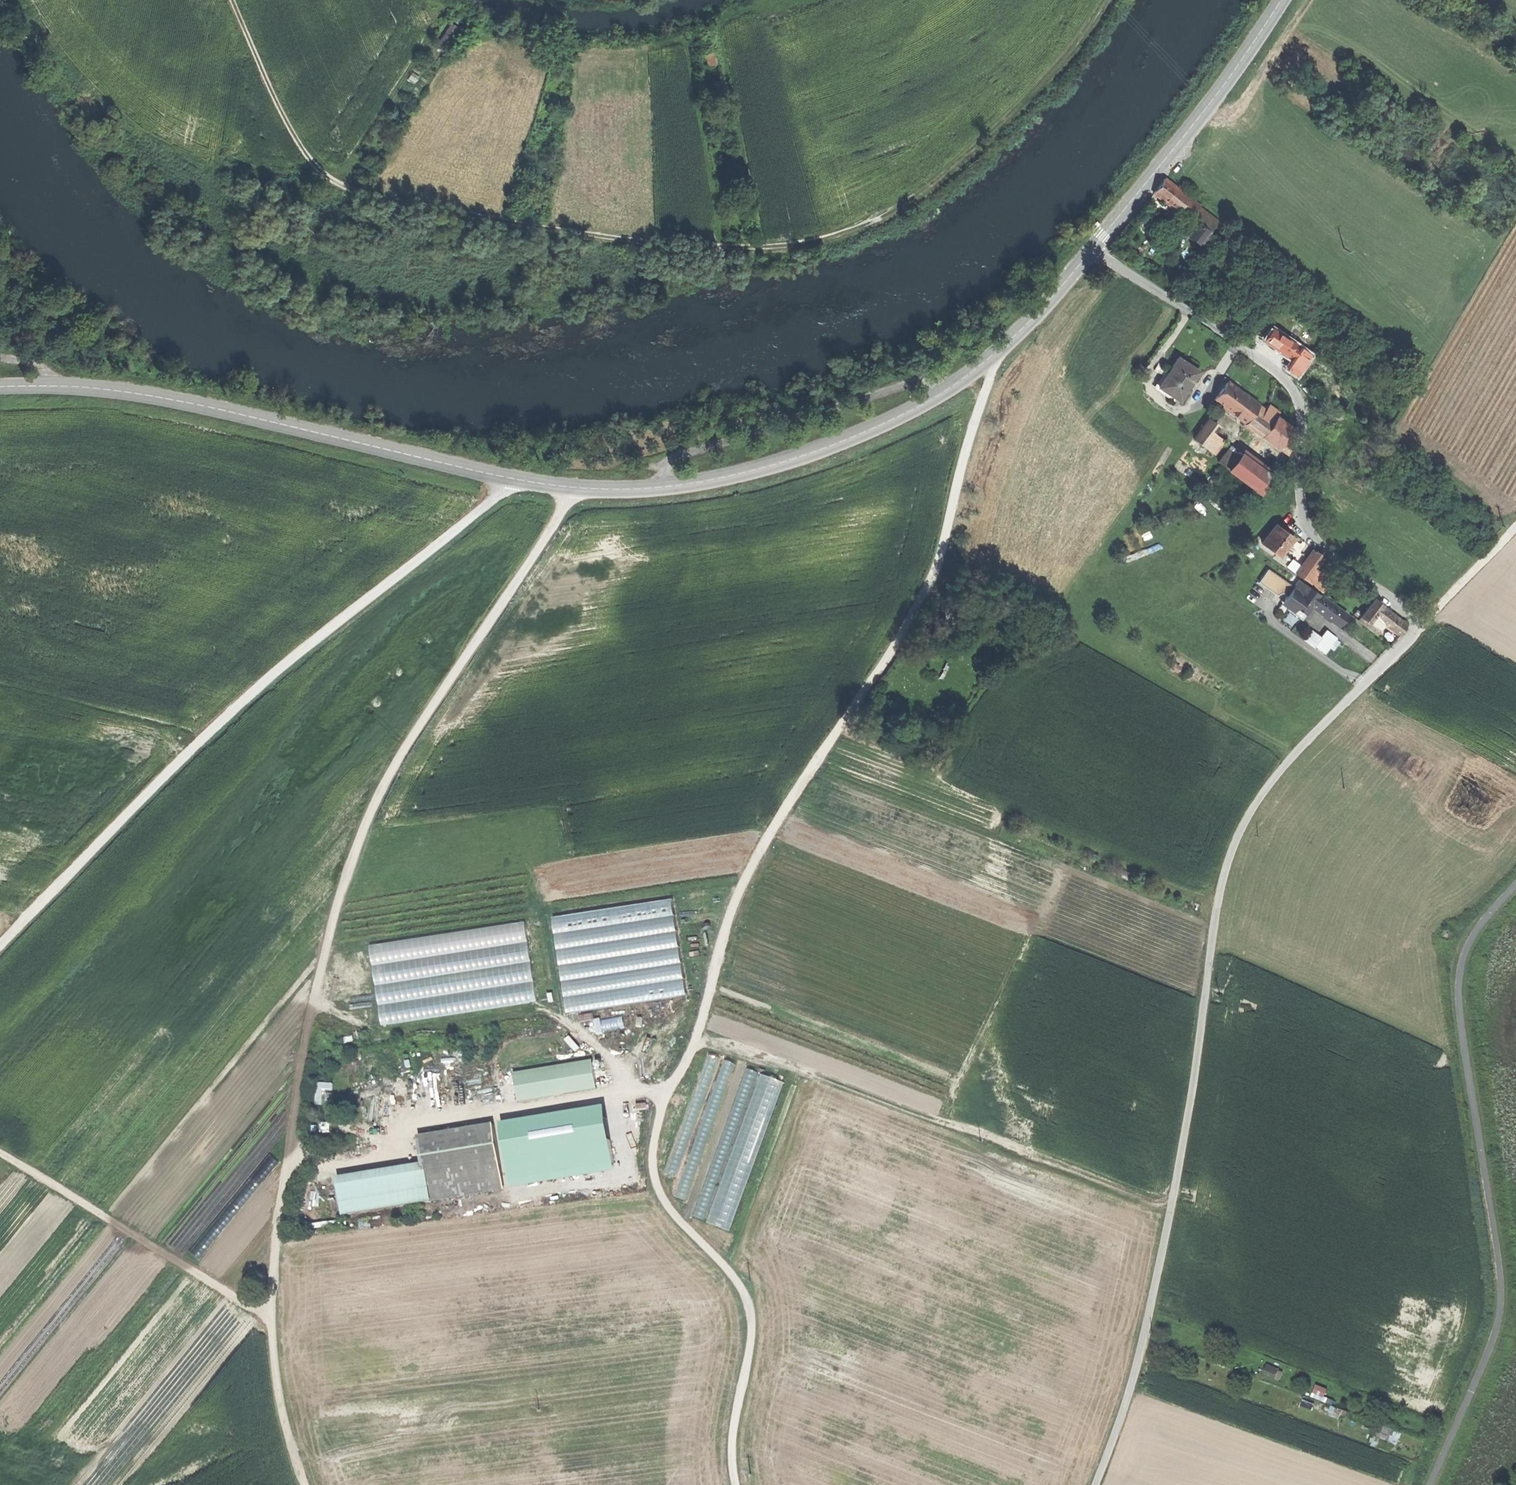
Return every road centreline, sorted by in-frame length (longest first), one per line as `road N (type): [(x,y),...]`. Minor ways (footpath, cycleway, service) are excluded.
road 1 (secondary): [(1092,250),(992,358),(916,407),(839,442),(678,485),(574,488),(185,400),(106,388),(0,386)]
road 2 (track): [(234,0),(302,149),(334,184),(379,202),(600,237),(770,248),(885,217),(948,174),(1051,76),(1101,0)]
road 3 (unclassified): [(1421,625),(1315,733),(1239,827),(1223,870),(1132,1393),(1095,1484)]
road 4 (track): [(992,358),(927,598),(828,739),(753,865),(722,939),(692,1046),(665,1098)]
road 5 (track): [(574,488),(380,787),(320,967),(289,1156)]
road 6 (track): [(0,940),(232,707),(403,574),(507,477)]
road 7 (track): [(1430,1484),(1500,1319),(1503,1282),(1460,971),(1476,933),(1515,887)]
road 8 (residential): [(1092,250),(1282,376),(1305,430),(1299,493),(1316,543),(1421,625)]
road 9 (track): [(665,1098),(652,1153),(656,1185),(736,1280),(748,1306),(731,1442),(735,1484)]
road 10 (secondary): [(1092,250),(1281,0)]
road 11 (track): [(269,1312),(0,1153)]
road 12 (track): [(269,1312),(275,1375),(304,1484)]
road 13 (track): [(289,1156),(269,1312)]
road 14 (track): [(1515,525),(1421,625)]

